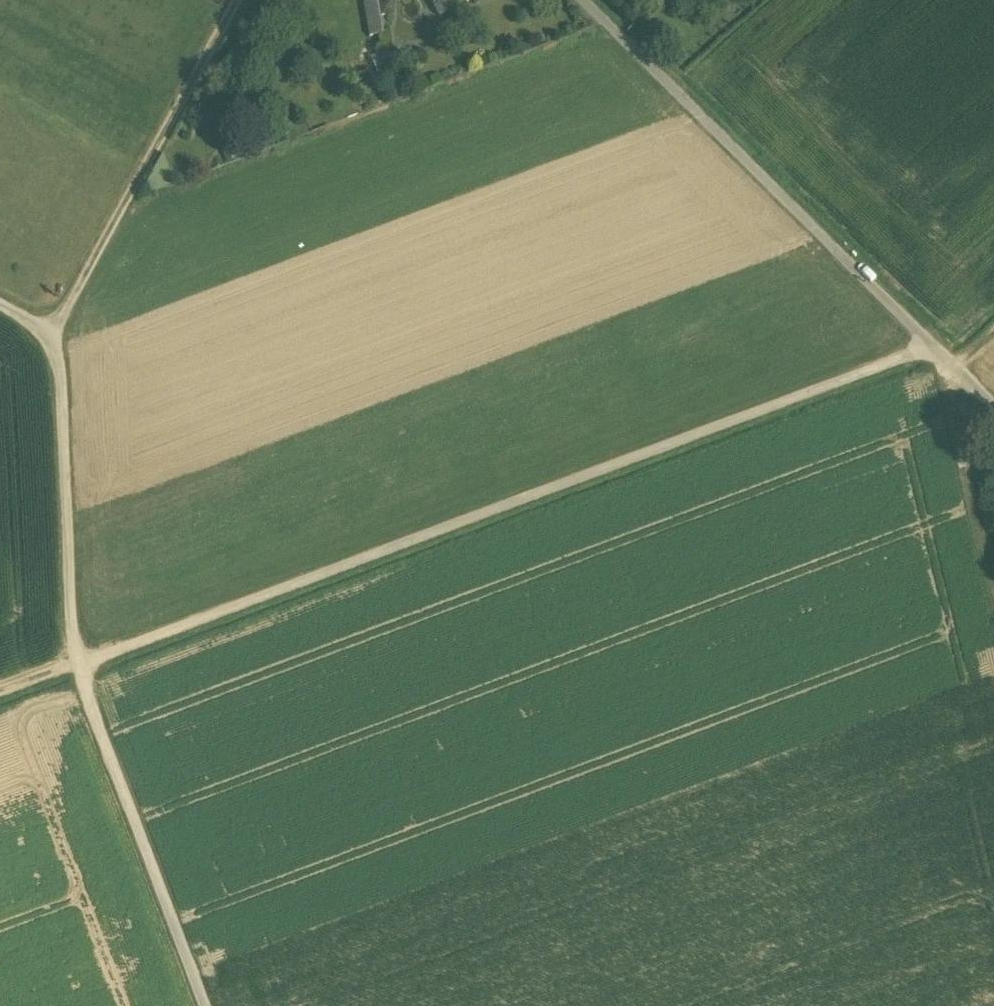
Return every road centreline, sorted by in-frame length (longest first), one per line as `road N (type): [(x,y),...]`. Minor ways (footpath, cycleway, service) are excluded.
road 1 (track): [(929,345),(0,692)]
road 2 (track): [(54,335),(76,665),(206,1005)]
road 3 (track): [(929,345),(614,29)]
road 4 (track): [(54,335),(234,0)]
road 5 (track): [(960,372),(950,384),(993,570)]

